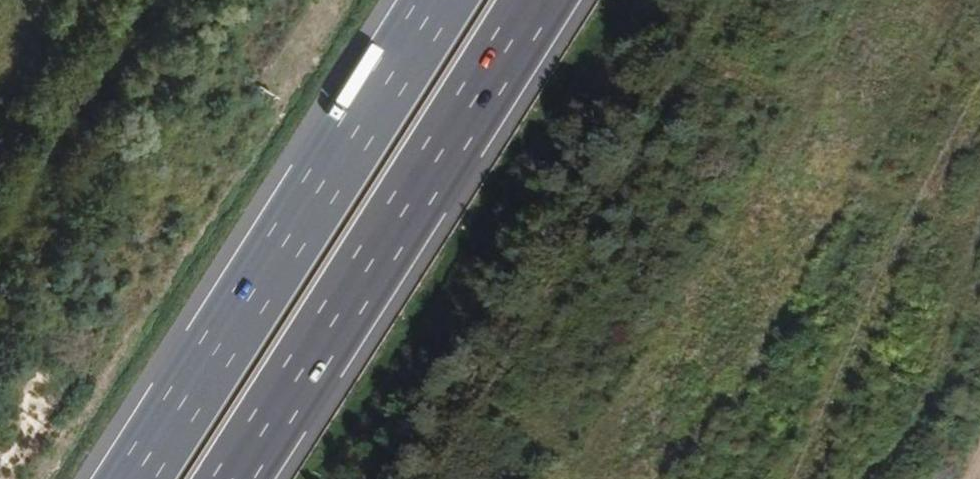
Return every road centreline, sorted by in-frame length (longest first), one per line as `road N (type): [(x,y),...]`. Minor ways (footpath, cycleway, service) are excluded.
road 1 (track): [(627,478),(765,325),(939,0)]
road 2 (motorway): [(436,0),(132,478)]
road 3 (motorway): [(235,478),(538,0)]
road 4 (track): [(731,0),(510,381),(588,478)]
road 5 (track): [(54,182),(90,114),(242,90),(282,113)]
road 6 (track): [(90,114),(163,0)]

